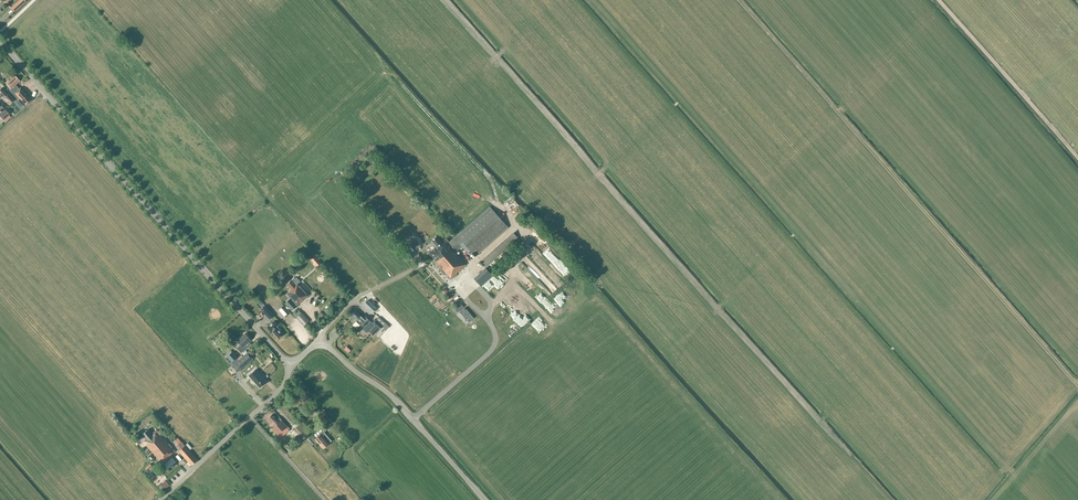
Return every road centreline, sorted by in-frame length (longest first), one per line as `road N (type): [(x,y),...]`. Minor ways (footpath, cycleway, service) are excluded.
road 1 (unclassified): [(290,360),(0,41)]
road 2 (unclassified): [(485,499),(391,395),(320,345)]
road 3 (unclassified): [(160,499),(280,390),(290,360)]
road 4 (unclassified): [(320,345),(353,300),(415,268)]

